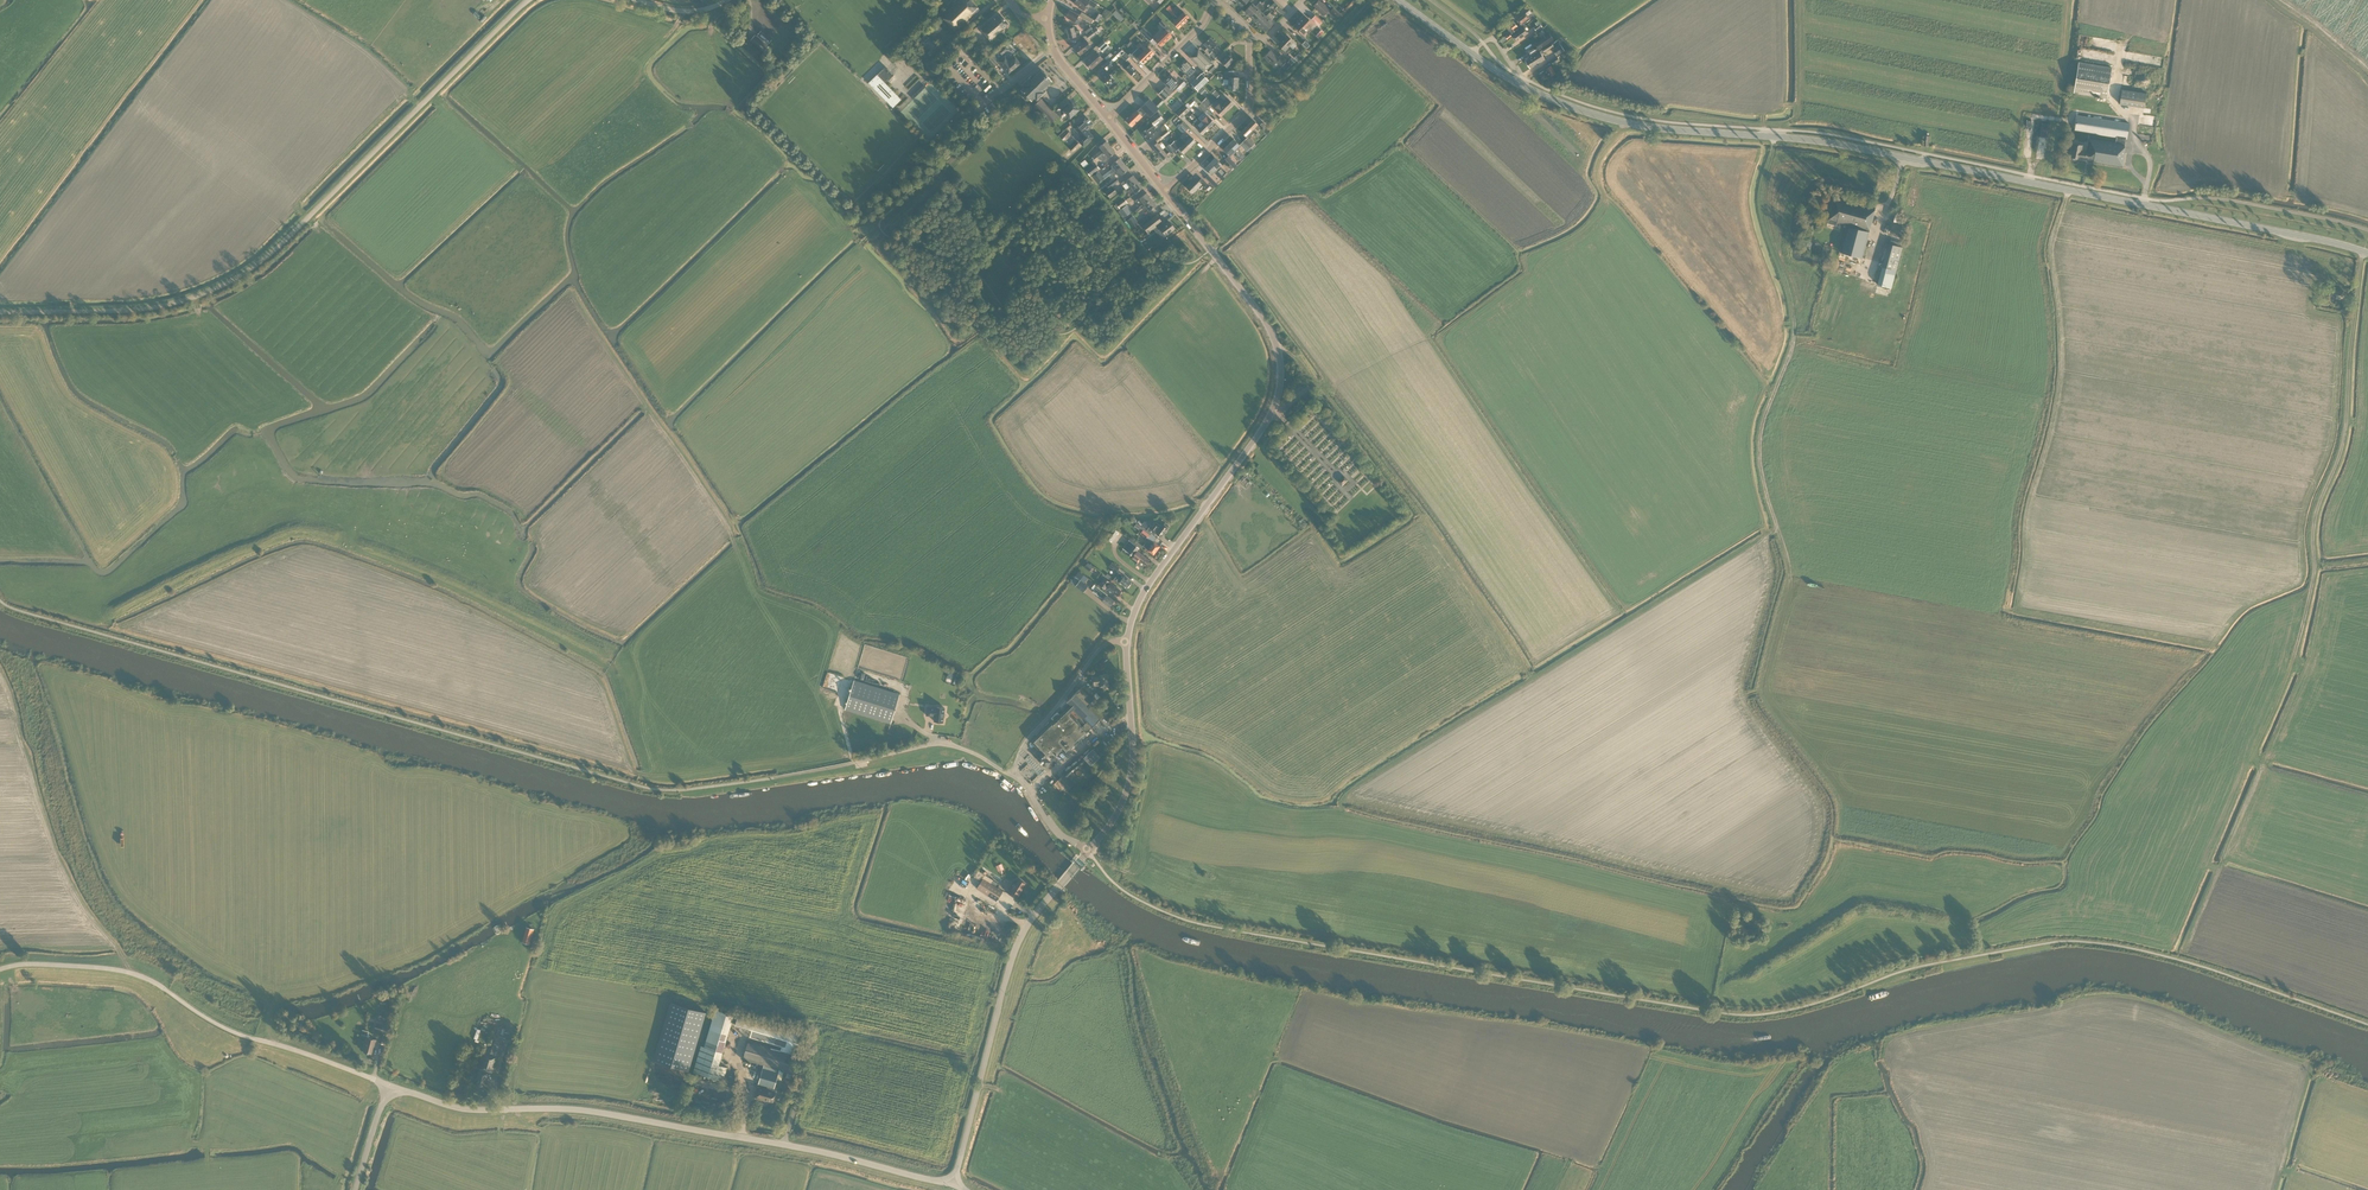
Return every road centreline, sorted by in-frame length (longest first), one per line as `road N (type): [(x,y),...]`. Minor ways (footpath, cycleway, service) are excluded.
road 1 (primary): [(2367,253),(1825,142),(1647,126),(1521,84)]
road 2 (unclassified): [(0,312),(134,310),(242,274),(530,0)]
road 3 (tertiary): [(953,1184),(589,1110),(462,1108),(390,1084)]
road 4 (tertiary): [(1126,641),(1153,579),(1269,419),(1281,377),(1265,320),(1166,192)]
road 5 (unclassified): [(390,1084),(229,1030),(129,972),(0,970)]
road 6 (track): [(1278,350),(1322,388),(1406,495),(1530,677)]
road 7 (tertiary): [(953,1184),(1013,955),(1089,851)]
road 8 (unclassified): [(1089,851),(1056,831),(1014,775),(1027,740),(1100,648),(1126,641)]
road 9 (tertiary): [(1089,851),(1117,813),(1131,774),(1126,641)]
road 10 (track): [(982,107),(971,115),(965,151),(861,244)]
road 11 (residential): [(1166,192),(1244,114),(1251,38)]
road 12 (residential): [(1108,119),(1204,23),(1215,0)]
road 13 (track): [(999,239),(1113,125)]
road 14 (tertiary): [(1108,119),(1055,53),(1048,18)]

